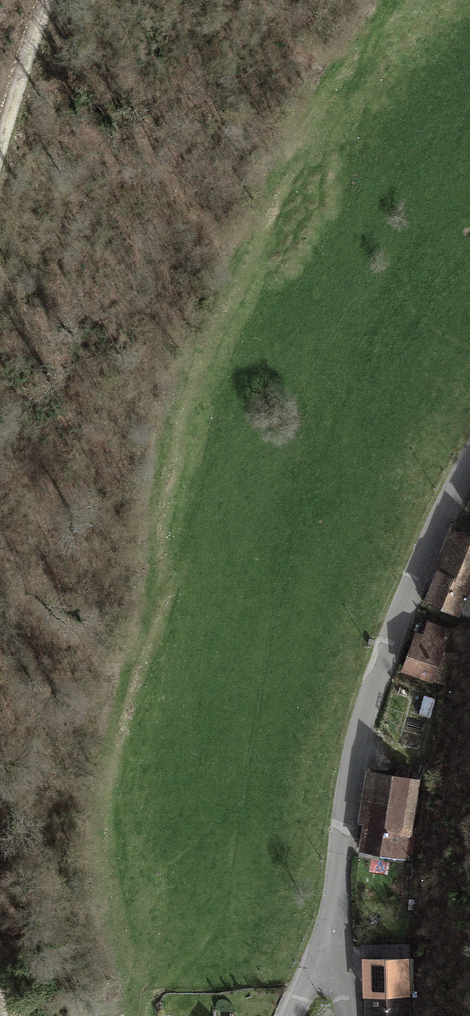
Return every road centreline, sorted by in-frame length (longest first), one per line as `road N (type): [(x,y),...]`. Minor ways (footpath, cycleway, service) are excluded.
road 1 (unclassified): [(329,936),(351,763),(469,463)]
road 2 (track): [(53,0),(0,151)]

